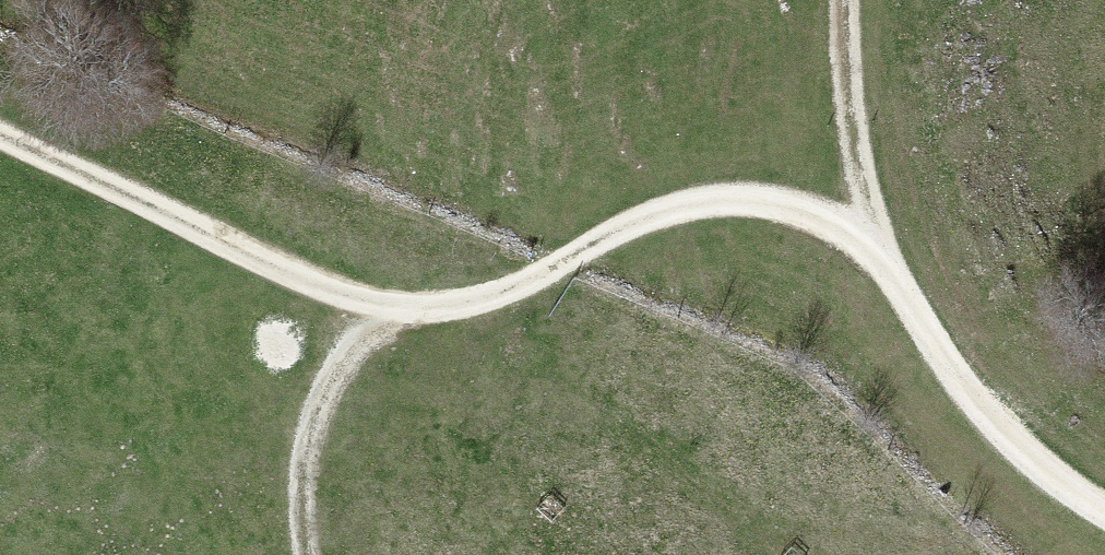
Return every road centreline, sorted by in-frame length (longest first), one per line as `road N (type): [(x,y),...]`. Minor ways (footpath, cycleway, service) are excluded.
road 1 (track): [(1104,510),(1066,488),(968,402),(881,243),(833,211),(770,195),(717,194),(652,211),(510,294),(461,308),(397,305),(324,285),(0,132)]
road 2 (track): [(308,554),(306,451),(325,390),(365,335),(417,306)]
road 3 (track): [(849,0),(854,107),(881,243)]

